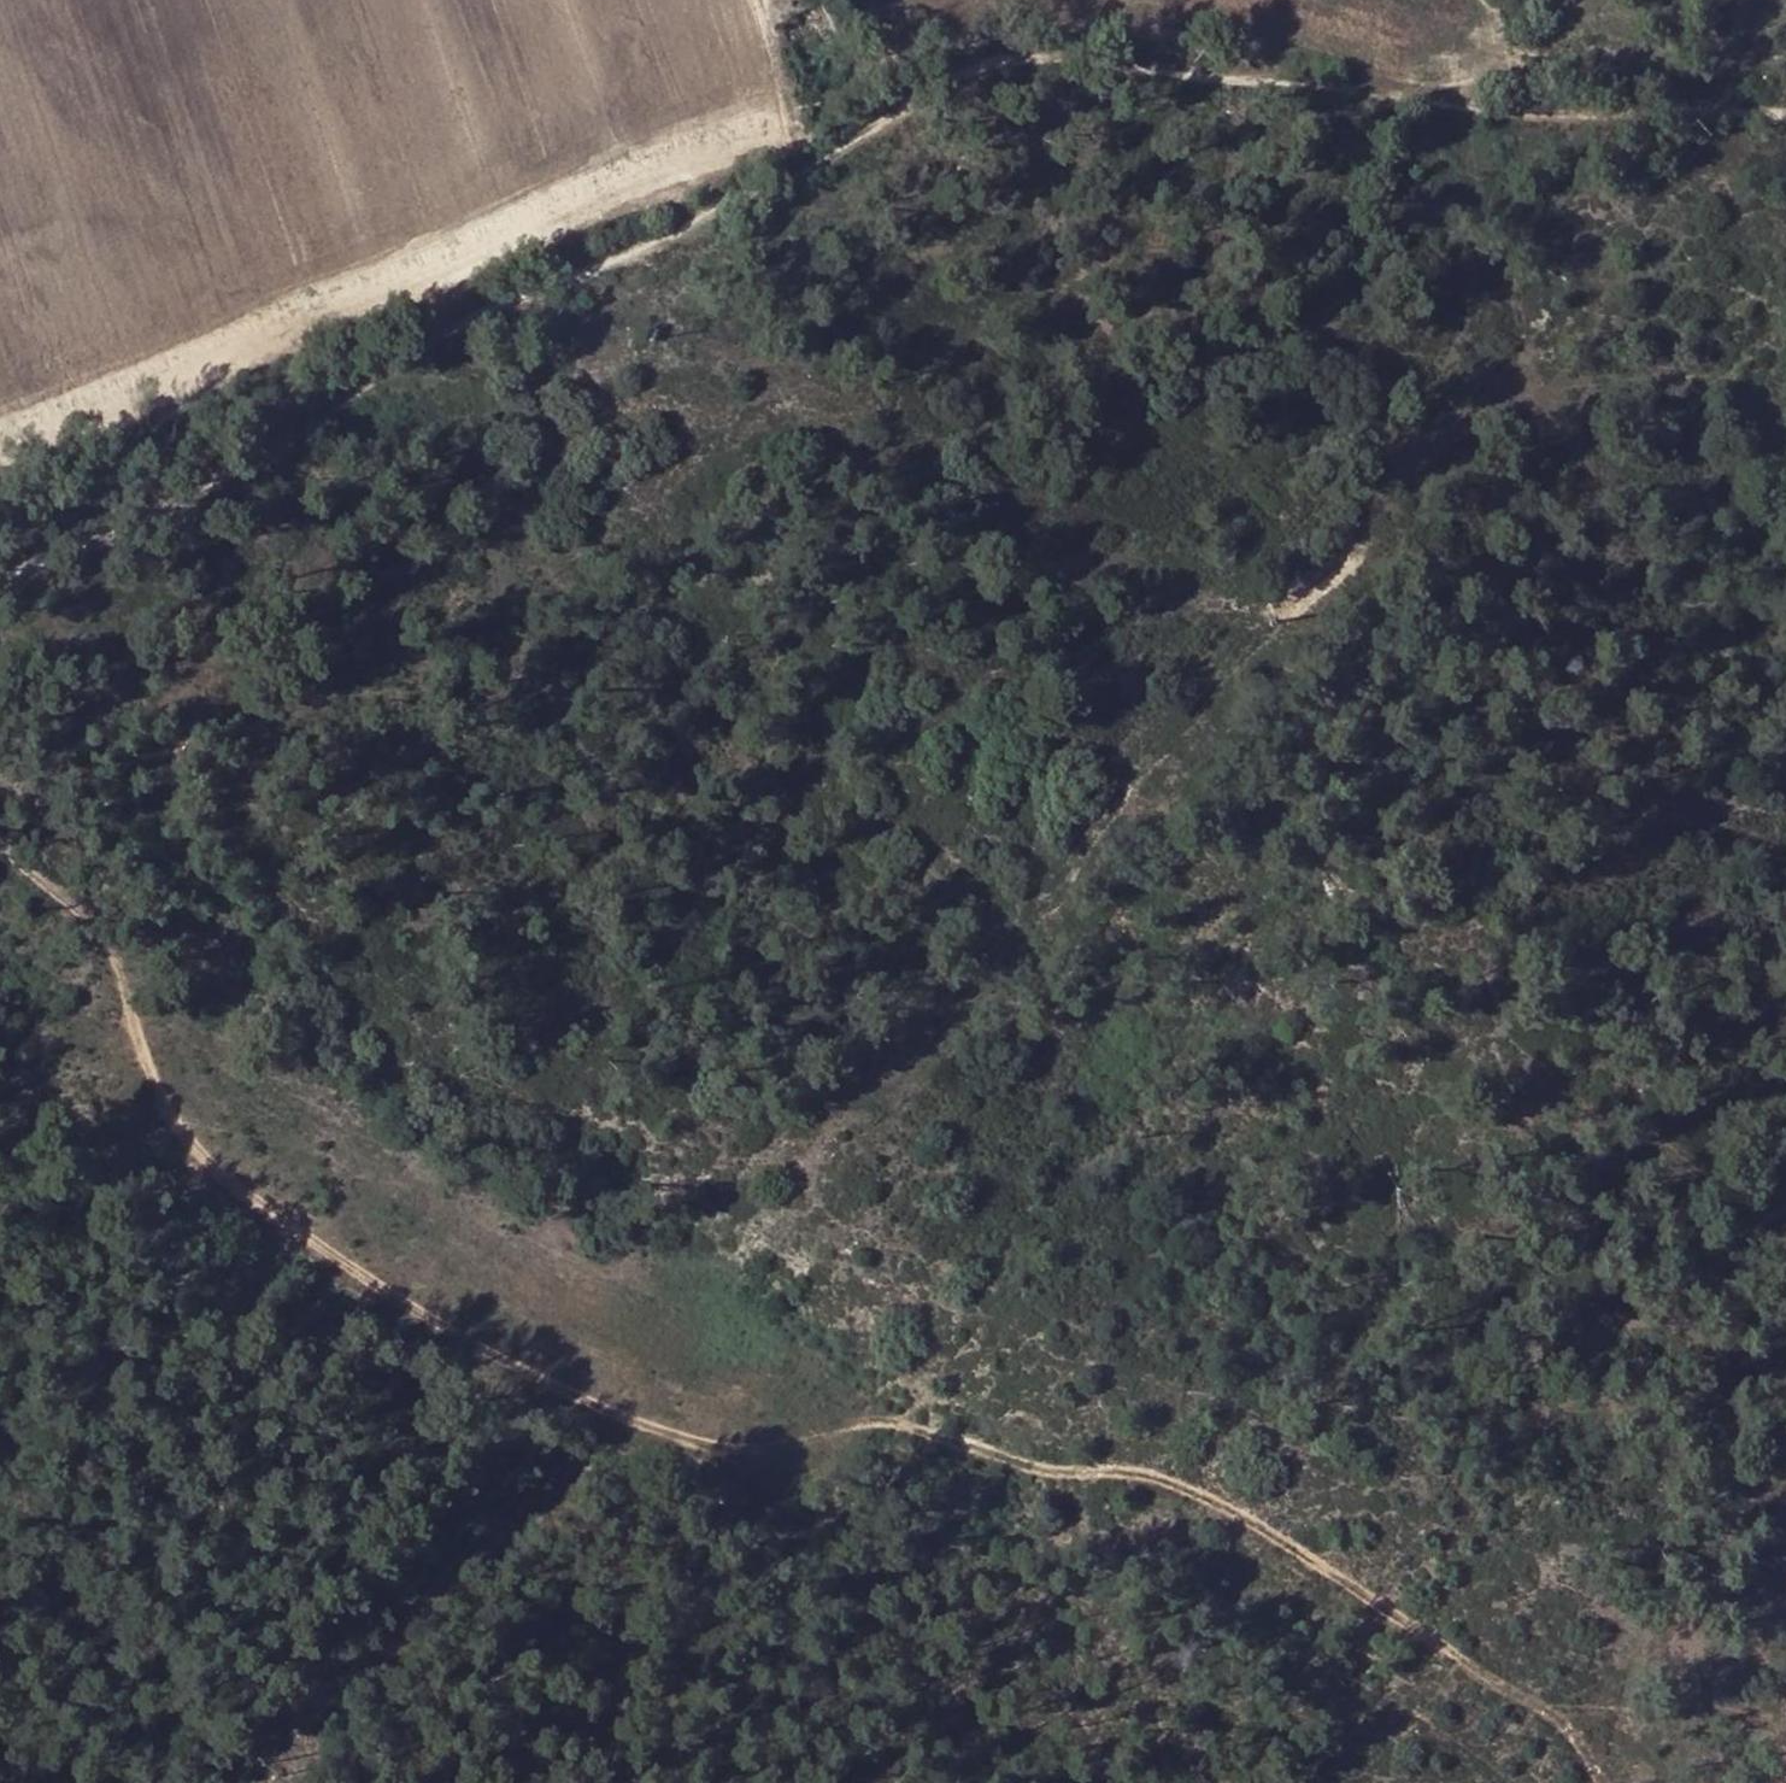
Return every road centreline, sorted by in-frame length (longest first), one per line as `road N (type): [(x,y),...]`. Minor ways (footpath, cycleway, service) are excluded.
road 1 (track): [(0,721),(90,931),(169,1061),(364,1196),(542,1336),(731,1430),(879,1430),(1194,1506),(1428,1648),(1504,1729),(1632,1782)]
road 2 (track): [(1785,116),(1561,117),(1045,48),(545,284),(0,492)]

